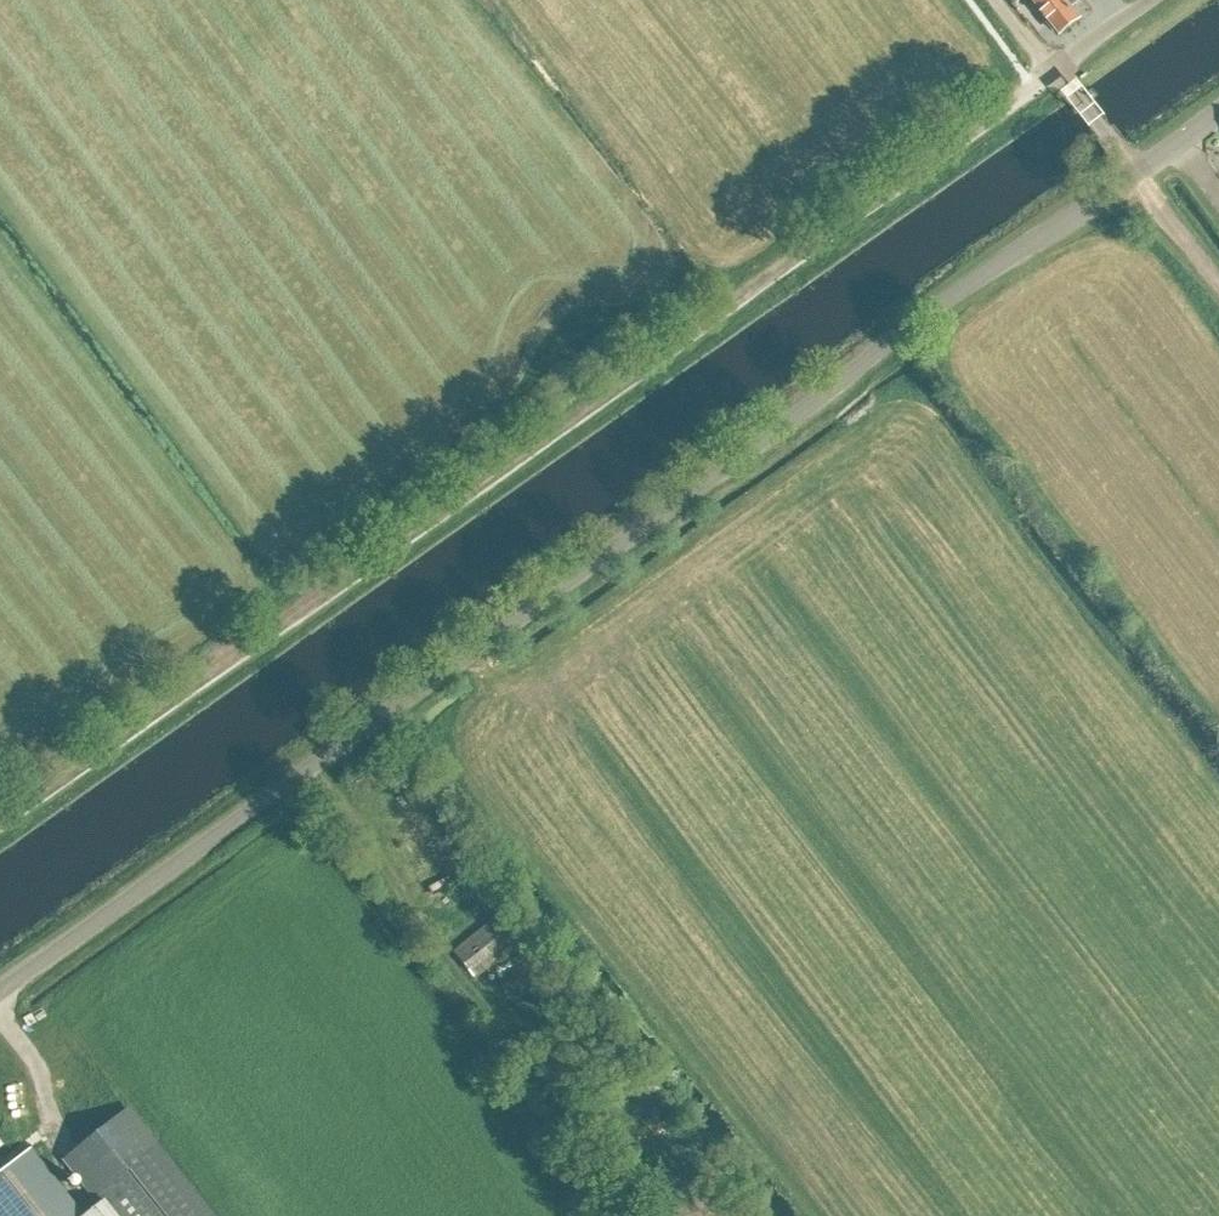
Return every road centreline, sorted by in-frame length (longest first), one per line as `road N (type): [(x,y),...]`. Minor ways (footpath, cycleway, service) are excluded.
road 1 (unclassified): [(0,1000),(1133,176)]
road 2 (track): [(0,815),(724,300),(1056,74)]
road 3 (unclassified): [(1133,176),(1056,74),(1161,0)]
road 4 (track): [(1218,286),(1133,176)]

